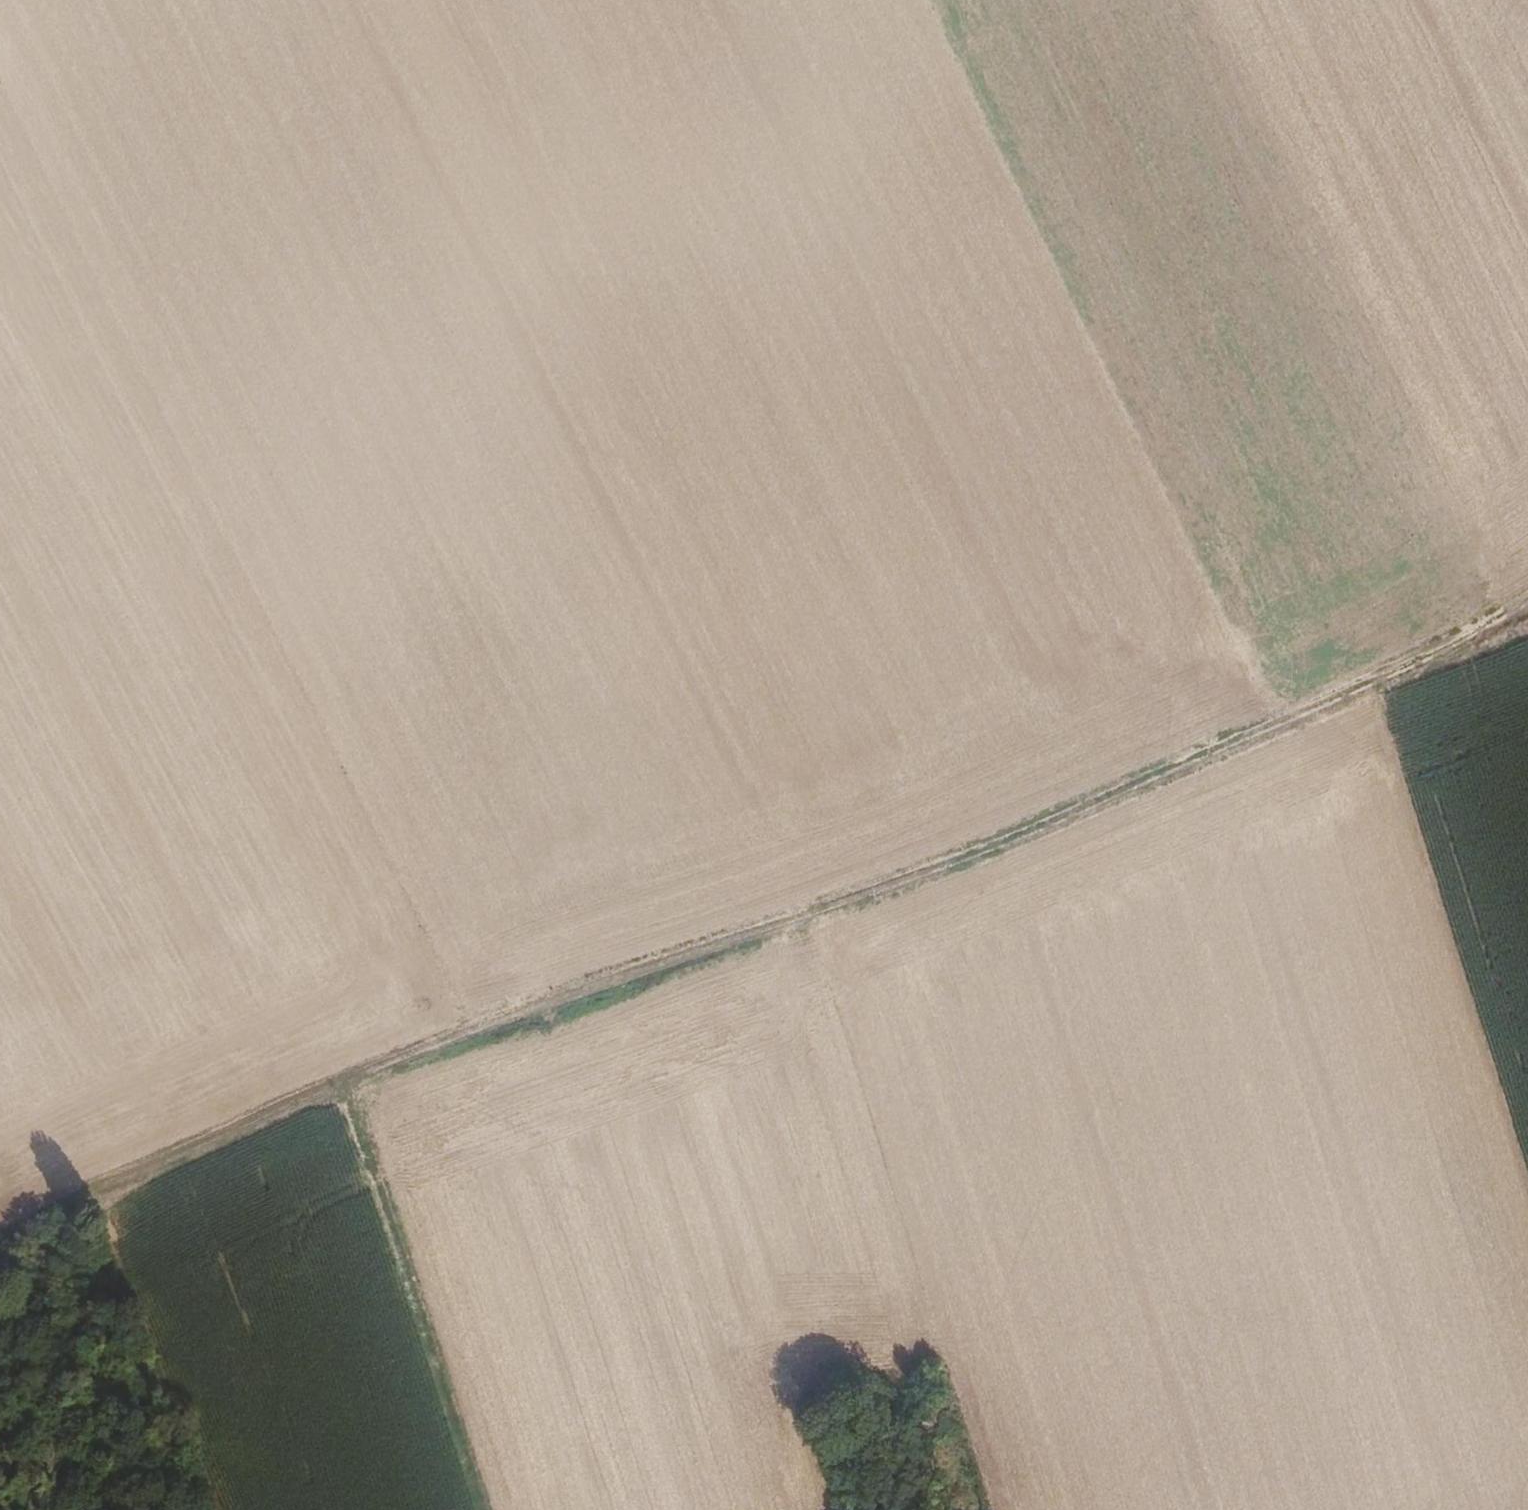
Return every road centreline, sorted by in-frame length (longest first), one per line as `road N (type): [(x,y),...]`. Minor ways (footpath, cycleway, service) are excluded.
road 1 (track): [(0,1241),(346,1077),(527,1005),(909,883),(1254,738),(1527,603)]

